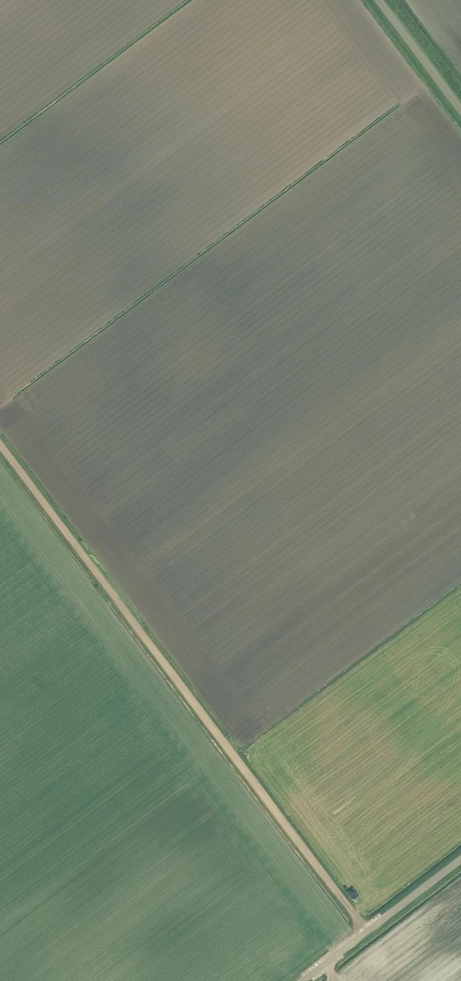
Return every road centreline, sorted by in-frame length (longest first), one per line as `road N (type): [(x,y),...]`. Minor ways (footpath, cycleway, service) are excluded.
road 1 (unclassified): [(306,980),(460,858)]
road 2 (unclassified): [(460,111),(378,0)]

